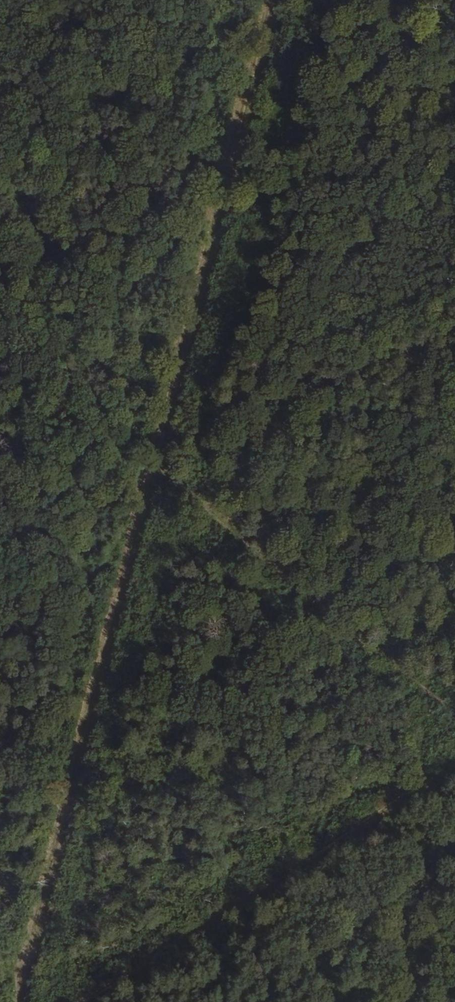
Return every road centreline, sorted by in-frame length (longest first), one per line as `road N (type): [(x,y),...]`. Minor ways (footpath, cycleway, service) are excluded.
road 1 (track): [(454,773),(86,1001)]

